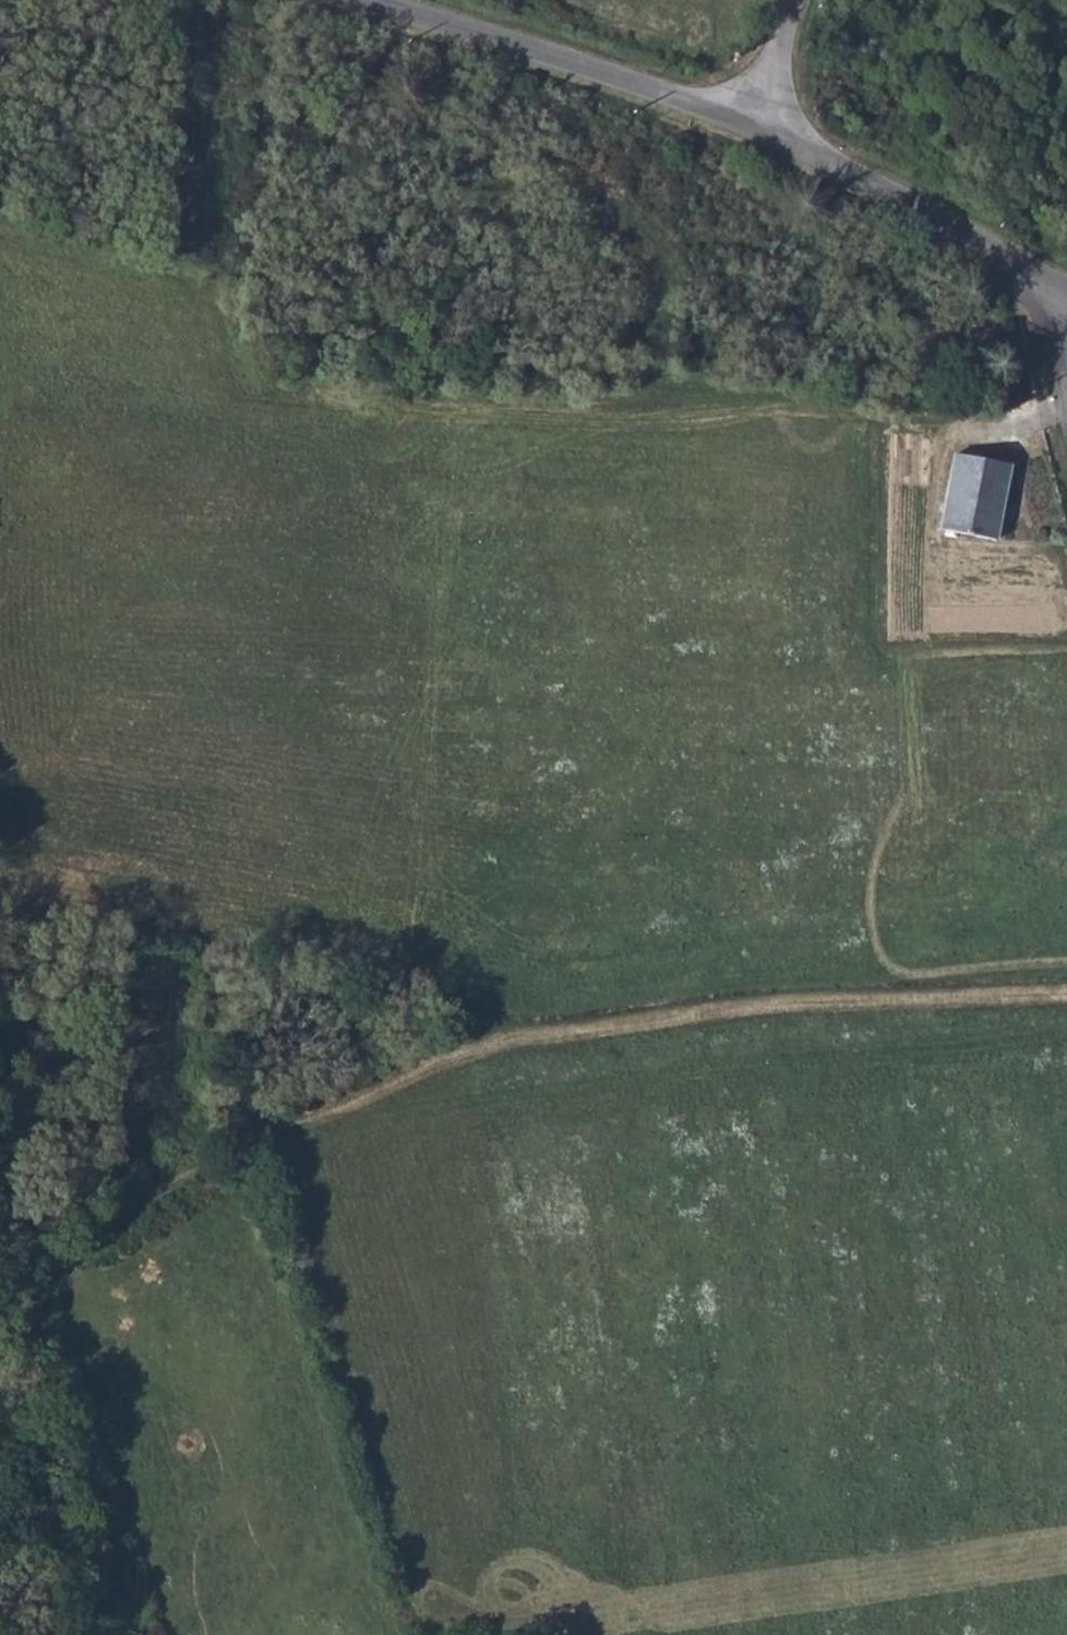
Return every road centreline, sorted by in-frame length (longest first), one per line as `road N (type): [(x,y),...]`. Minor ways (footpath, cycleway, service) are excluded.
road 1 (unclassified): [(357,0),(754,123)]
road 2 (unclassified): [(754,123),(1066,293)]
road 3 (unclassified): [(754,123),(793,0)]

